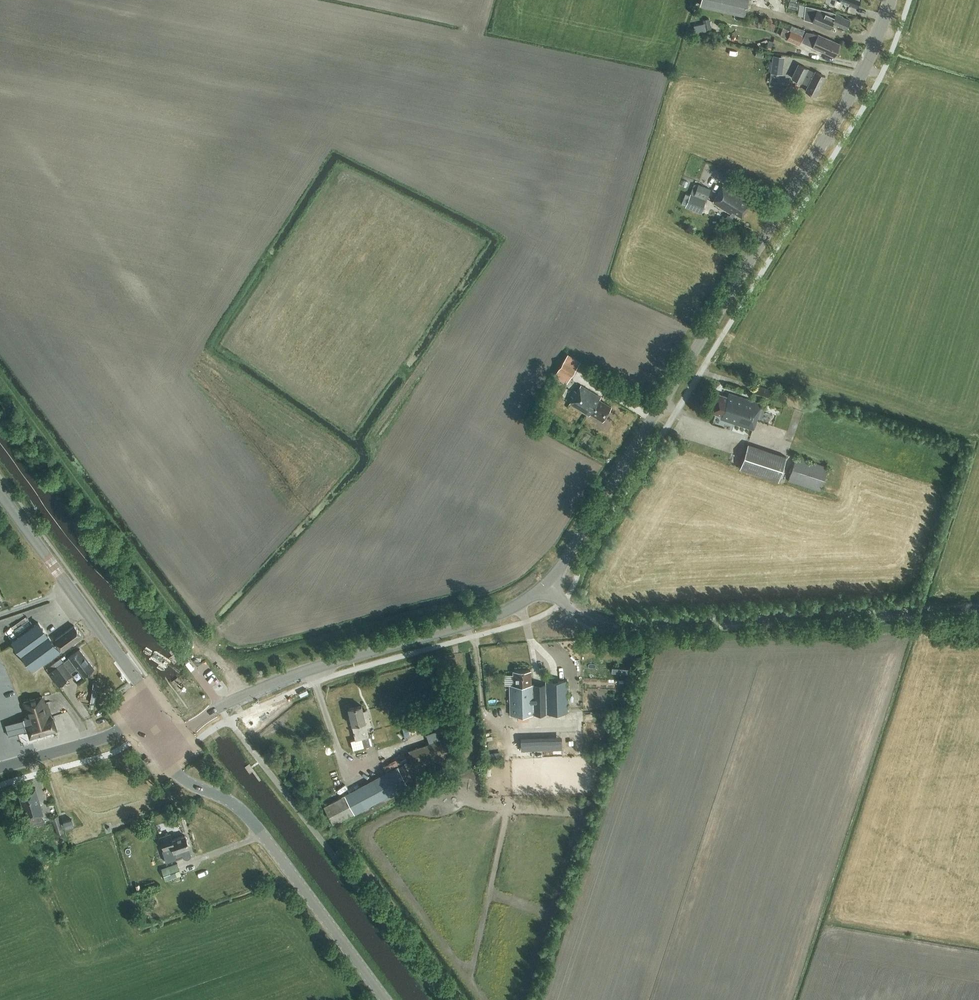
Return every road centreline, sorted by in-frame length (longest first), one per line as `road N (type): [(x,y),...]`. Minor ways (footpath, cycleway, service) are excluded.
road 1 (secondary): [(544,584),(837,120),(891,0)]
road 2 (tertiary): [(978,608),(601,626),(544,584)]
road 3 (secondary): [(158,730),(183,728),(344,657),(498,614),(544,584)]
road 4 (secondary): [(386,999),(262,829),(239,806),(178,771),(158,730)]
road 5 (tertiary): [(158,730),(142,685),(0,492)]
road 6 (secondary): [(0,769),(125,728),(158,730)]

